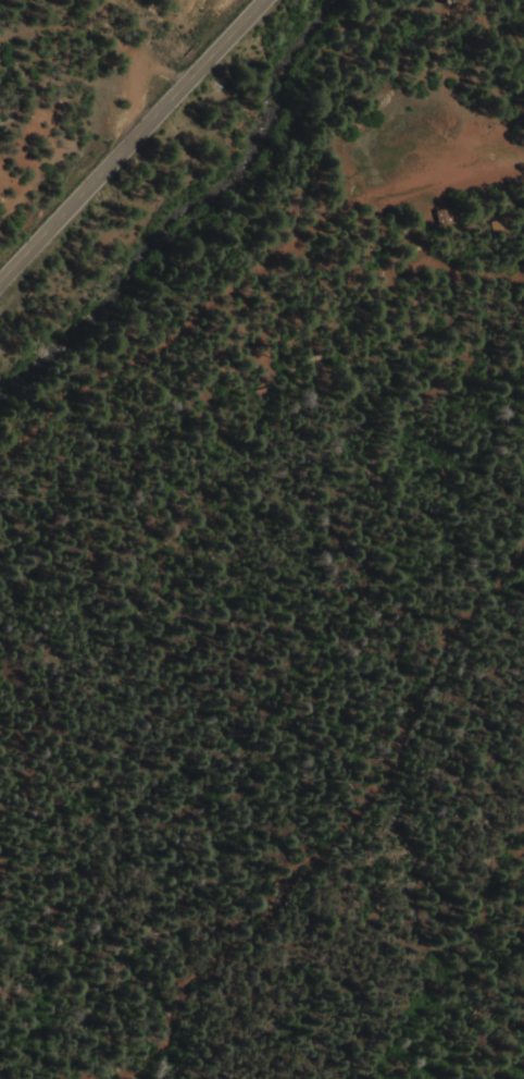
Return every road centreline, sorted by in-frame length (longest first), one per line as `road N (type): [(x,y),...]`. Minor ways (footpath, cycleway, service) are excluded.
road 1 (primary): [(0,282),(257,0)]

